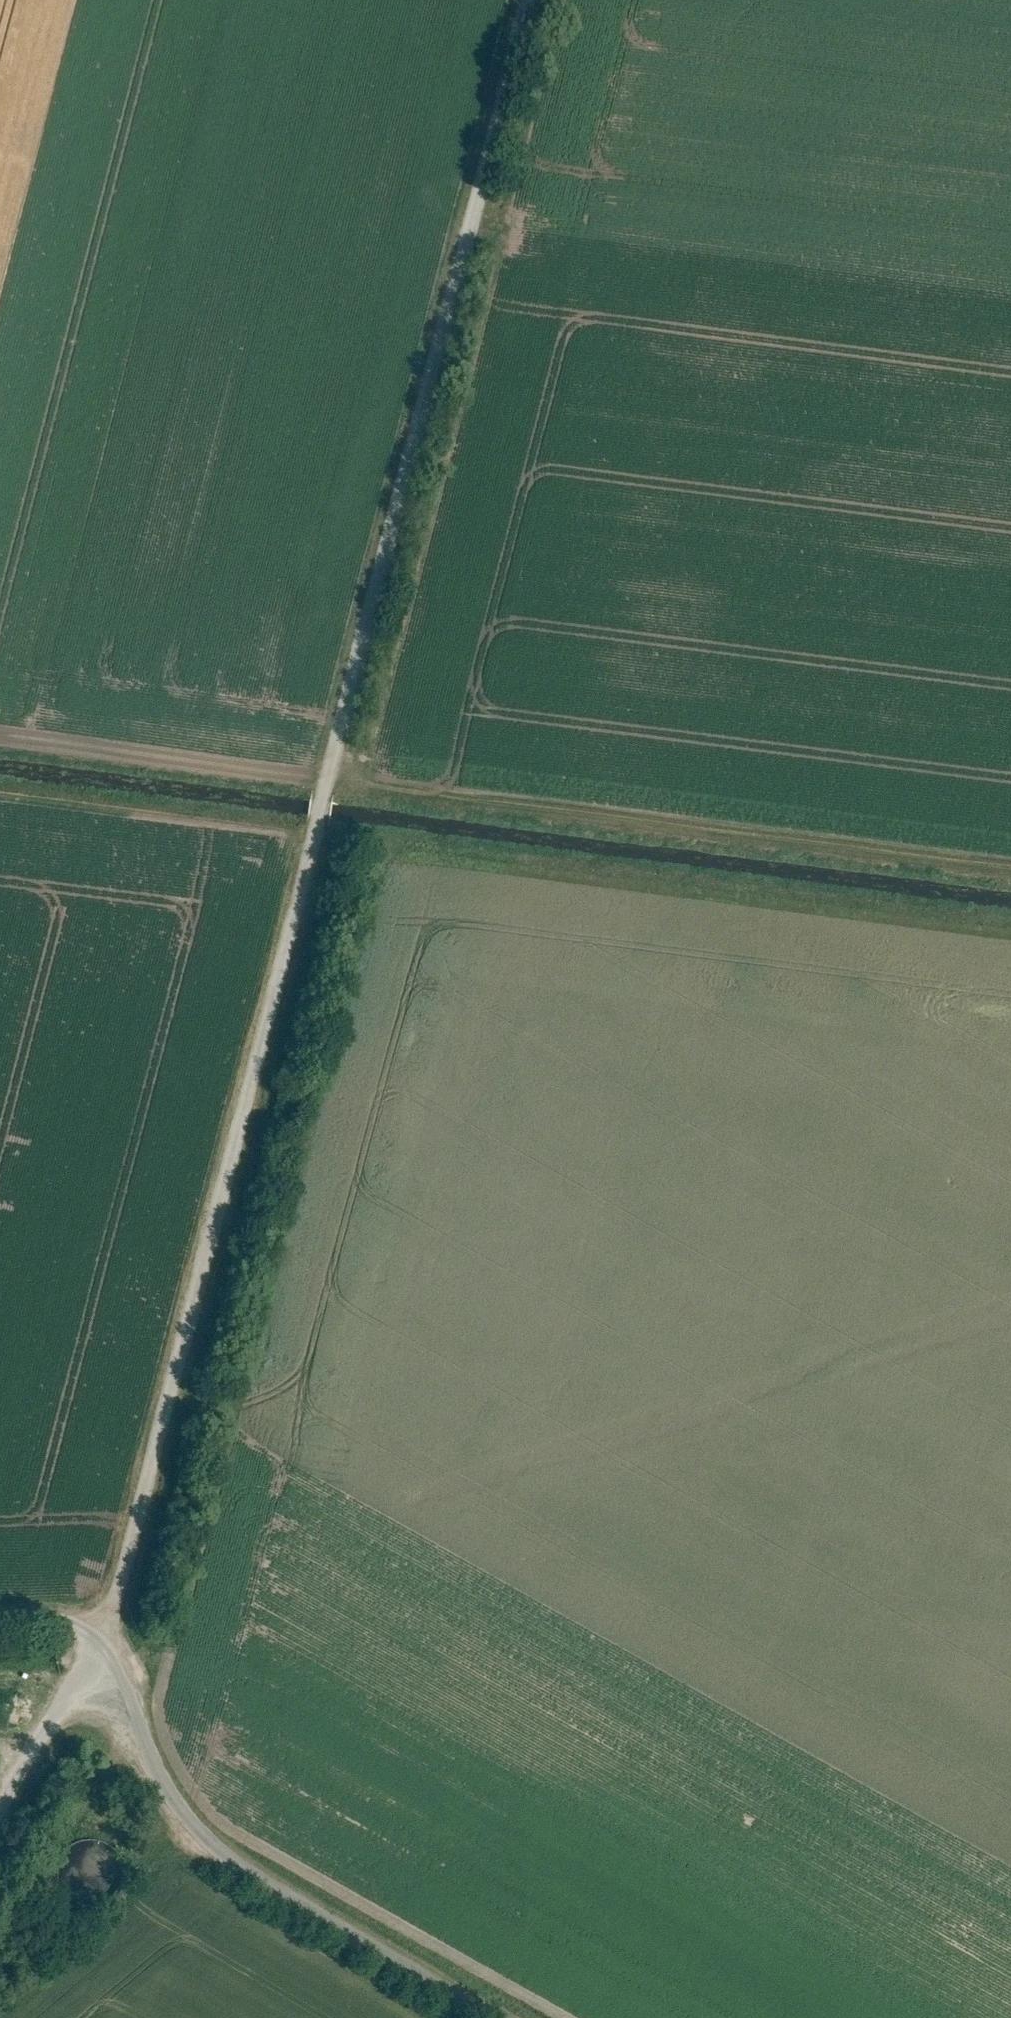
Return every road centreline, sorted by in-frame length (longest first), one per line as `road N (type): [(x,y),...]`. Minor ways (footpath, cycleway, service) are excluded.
road 1 (track): [(514,0),(315,838),(113,1615),(0,1811)]
road 2 (unclassified): [(226,1865),(486,2017)]

